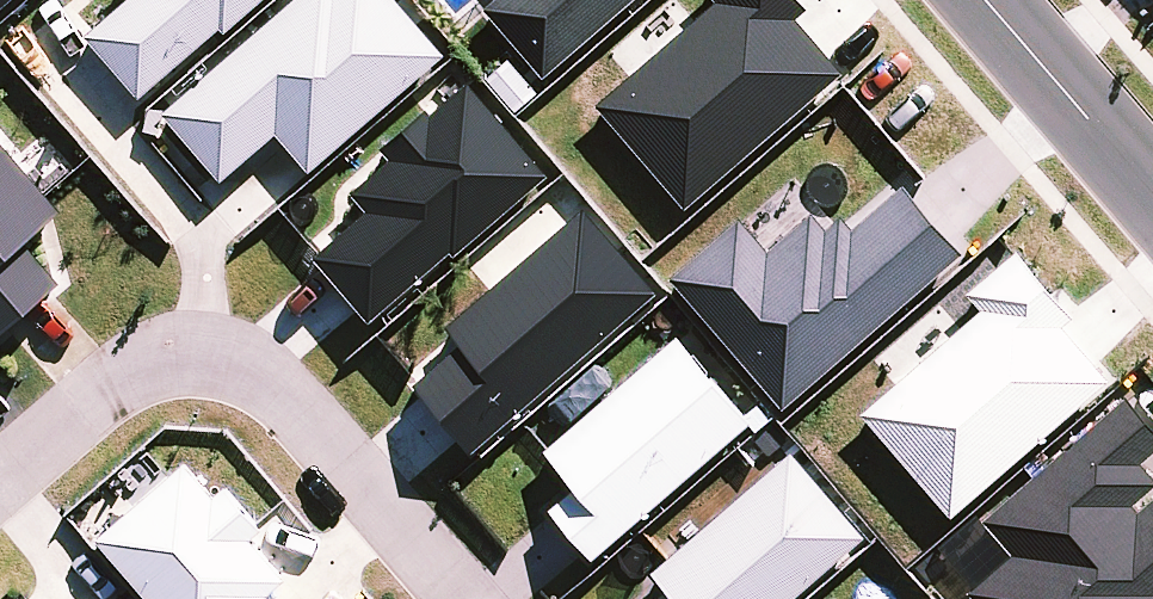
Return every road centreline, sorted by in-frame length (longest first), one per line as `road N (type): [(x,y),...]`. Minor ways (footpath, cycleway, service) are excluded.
road 1 (residential): [(0,484),(138,373),(173,365),(244,374),(298,408),(466,598)]
road 2 (residential): [(987,0),(1152,191)]

